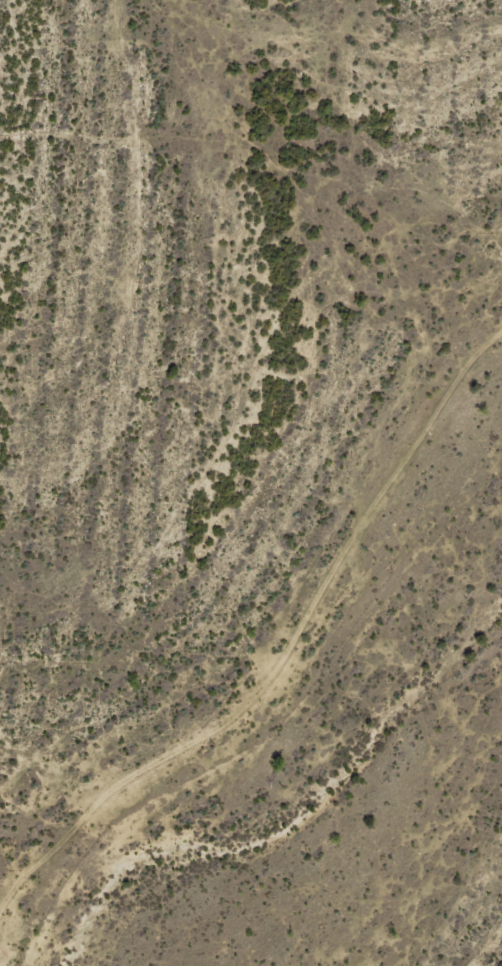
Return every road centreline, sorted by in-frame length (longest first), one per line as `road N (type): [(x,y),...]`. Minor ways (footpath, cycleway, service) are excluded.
road 1 (track): [(501,83),(474,99),(394,200),(268,436),(113,643),(83,779),(0,935)]
road 2 (track): [(83,779),(224,713),(359,522),(501,352)]

